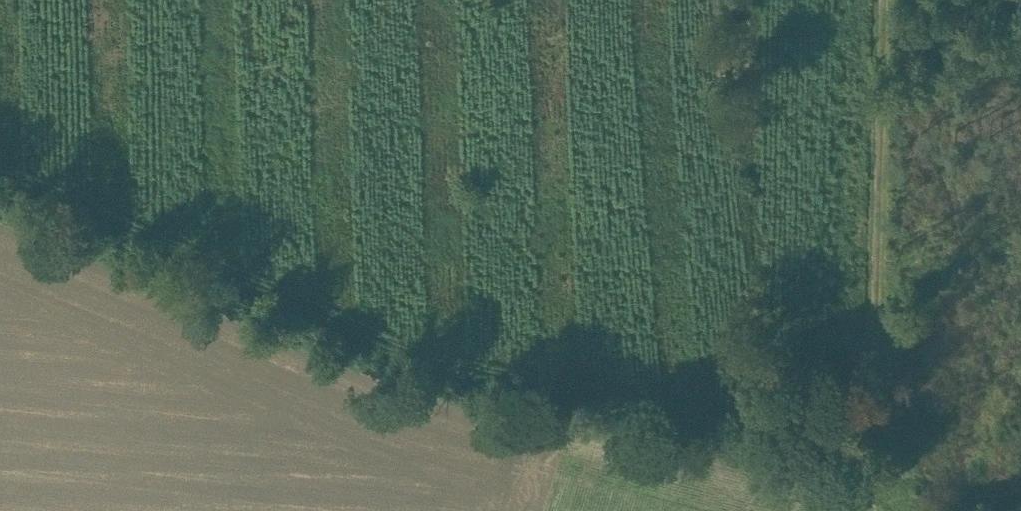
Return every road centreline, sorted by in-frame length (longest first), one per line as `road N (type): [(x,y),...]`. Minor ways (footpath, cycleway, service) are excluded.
road 1 (track): [(871,0),(870,454),(895,510)]
road 2 (track): [(704,0),(712,285),(755,418)]
road 3 (track): [(872,279),(1020,216)]
road 4 (track): [(873,102),(1020,49)]

